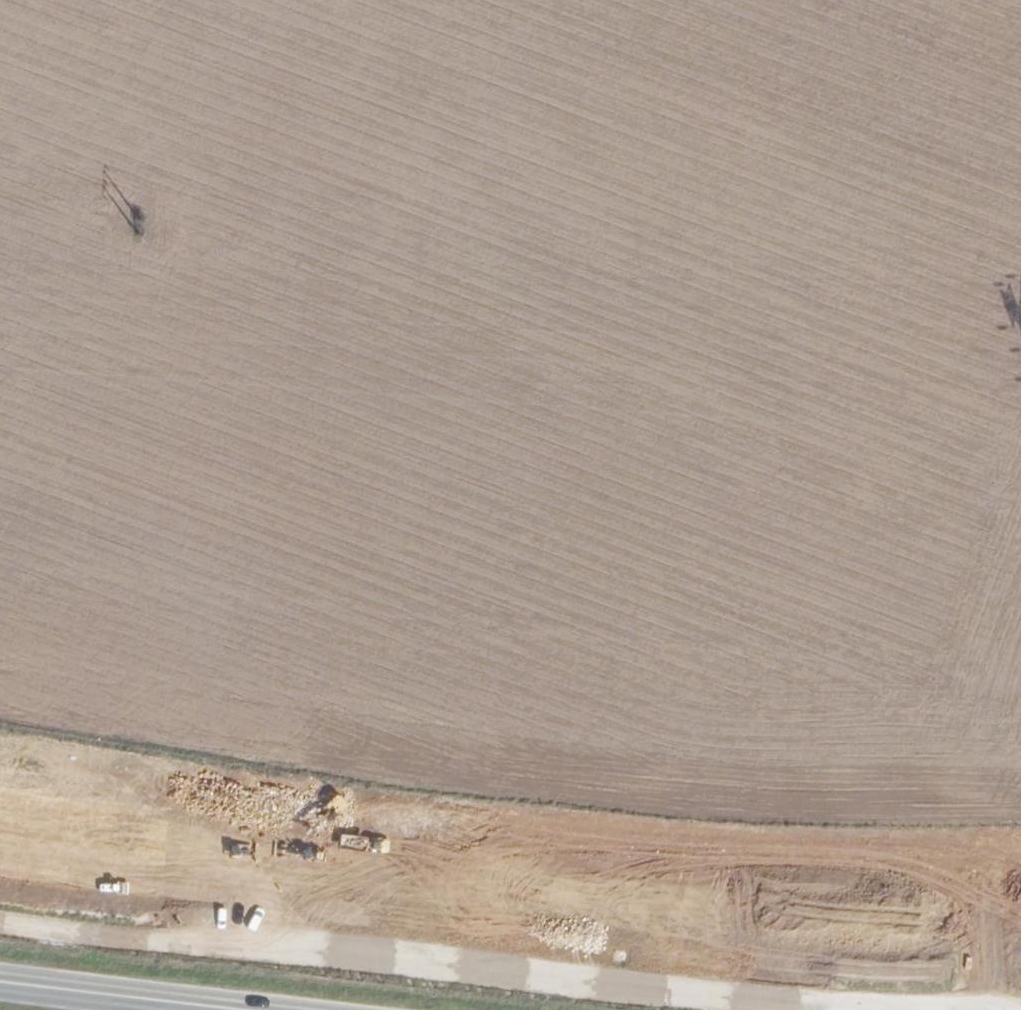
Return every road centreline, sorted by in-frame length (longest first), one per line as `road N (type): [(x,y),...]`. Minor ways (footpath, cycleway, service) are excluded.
road 1 (primary): [(0,982),(238,1009)]

